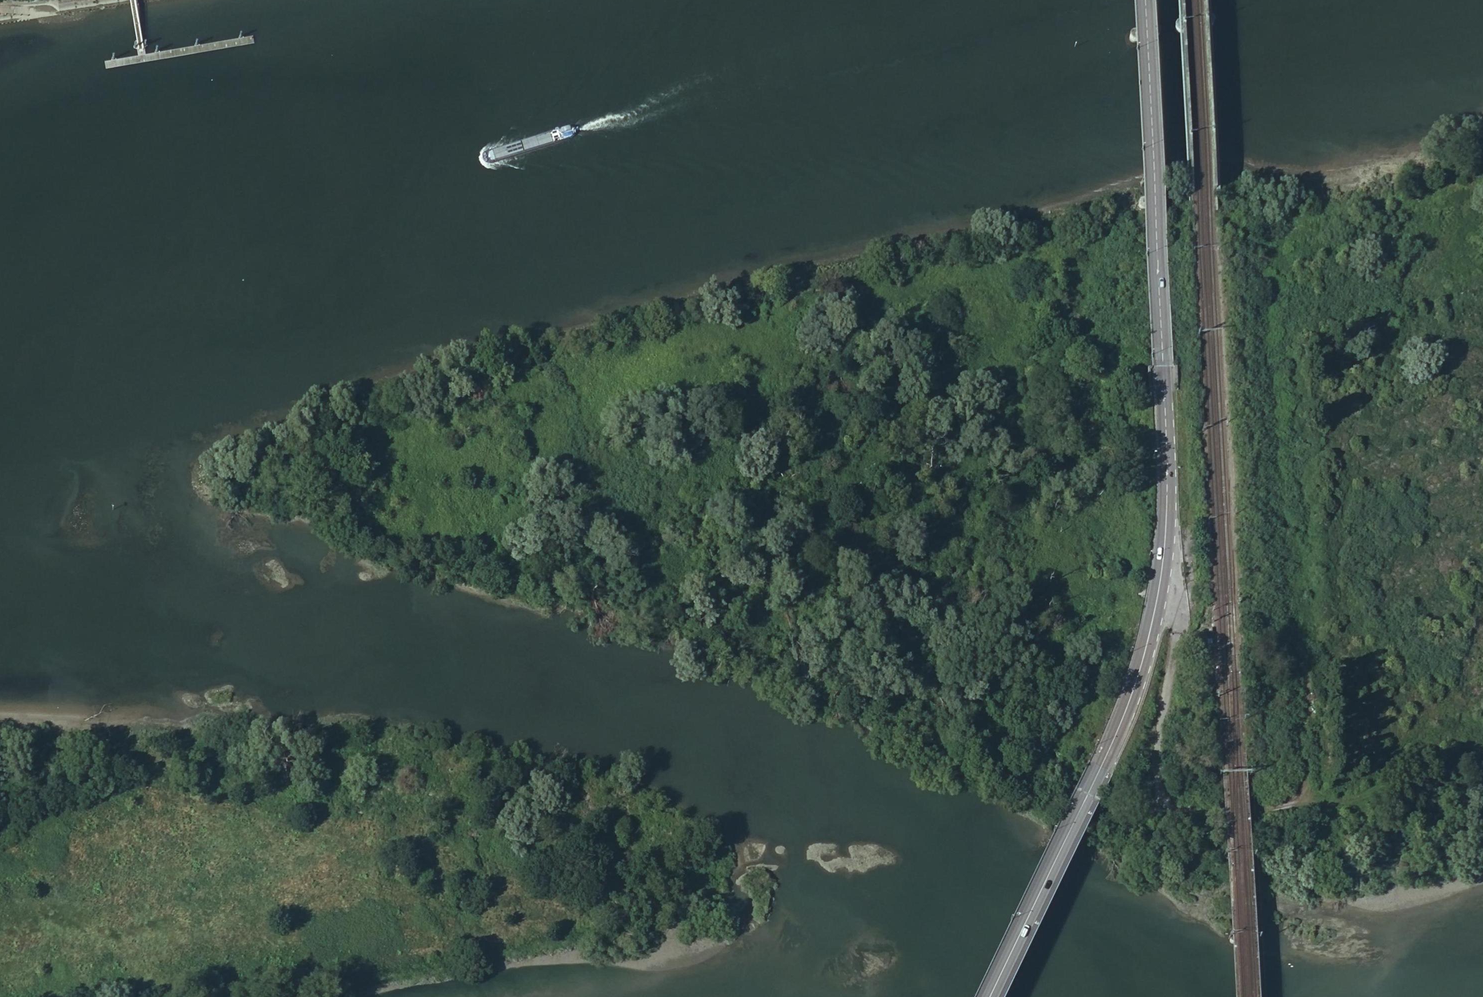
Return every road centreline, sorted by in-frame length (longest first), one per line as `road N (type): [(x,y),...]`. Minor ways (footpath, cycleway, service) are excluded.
road 1 (secondary): [(992,996),(1100,771),(1137,680),(1159,588),(1166,430),(1142,0)]
road 2 (track): [(1153,619),(1178,622),(1157,777),(1179,808),(1315,805),(1377,792),(1482,750)]

